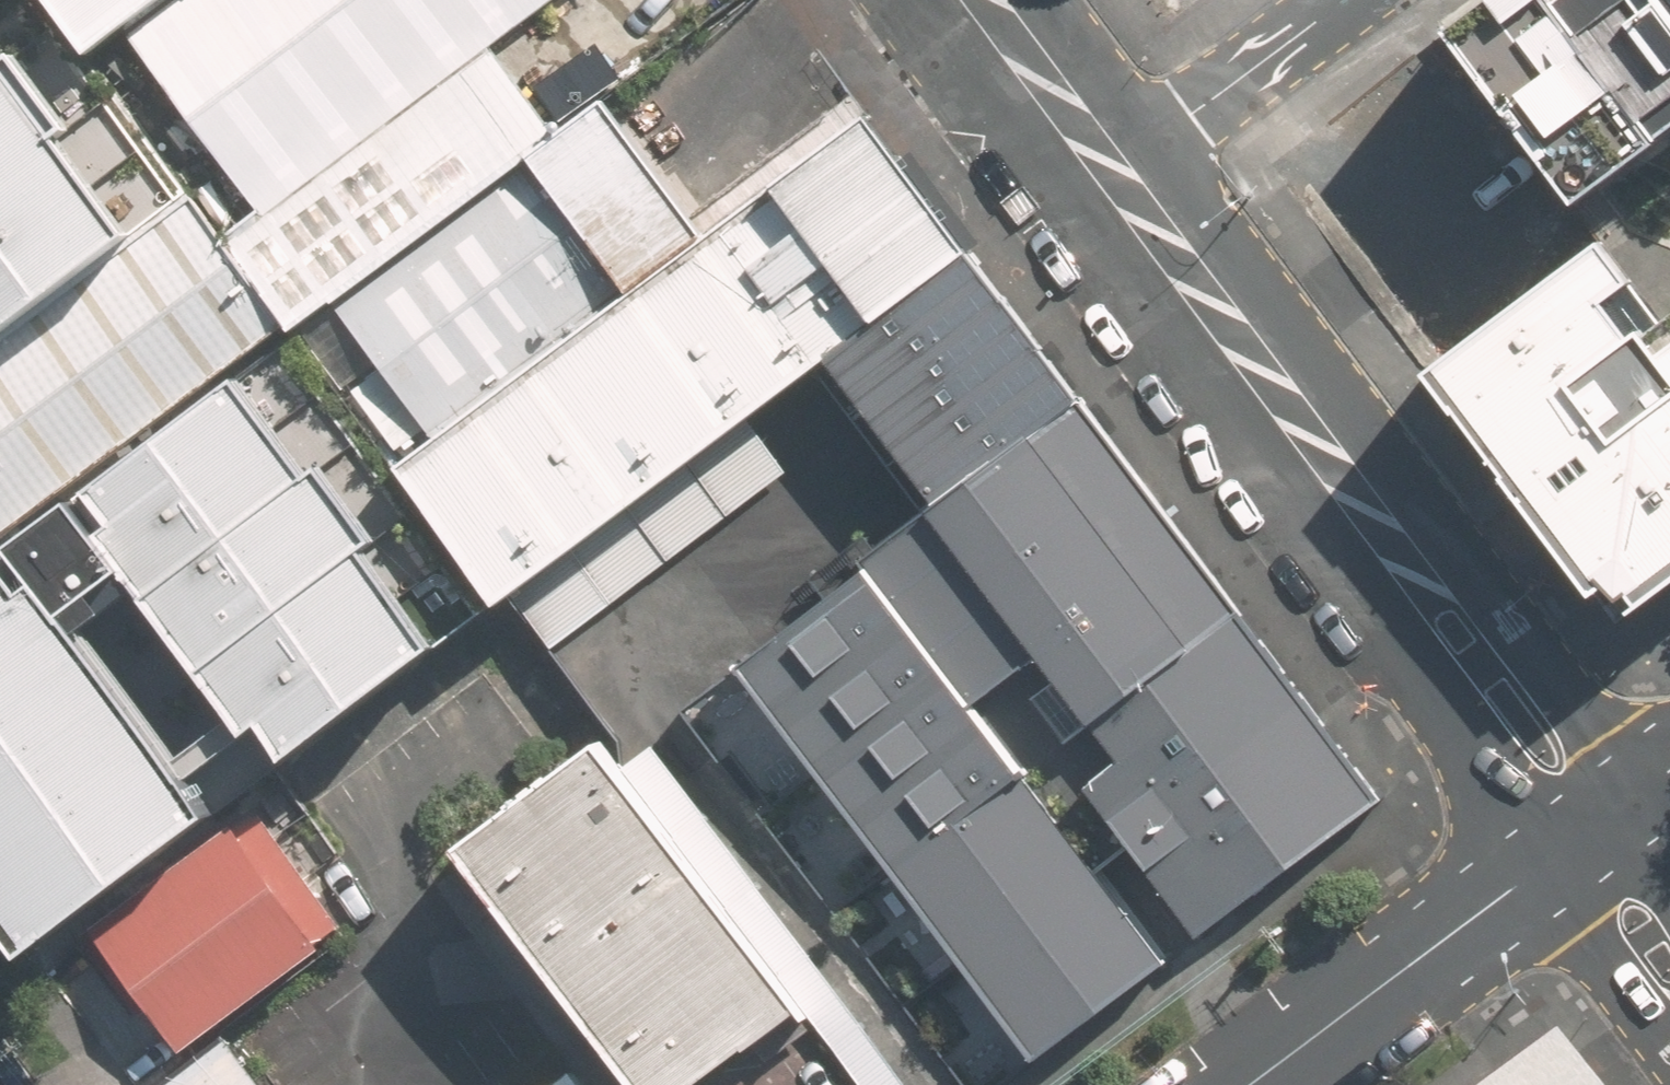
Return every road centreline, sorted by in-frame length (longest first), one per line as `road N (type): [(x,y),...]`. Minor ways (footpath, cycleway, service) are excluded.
road 1 (residential): [(1369,517),(1107,176)]
road 2 (residential): [(1533,859),(1419,676),(1369,517)]
road 3 (residential): [(1369,517),(1502,613),(1624,791)]
road 4 (tertiary): [(1533,859),(1242,1084)]
road 5 (residential): [(1337,0),(1107,176)]
road 6 (residential): [(1107,176),(973,0)]
road 7 (residential): [(1669,1027),(1635,1000),(1533,859)]

